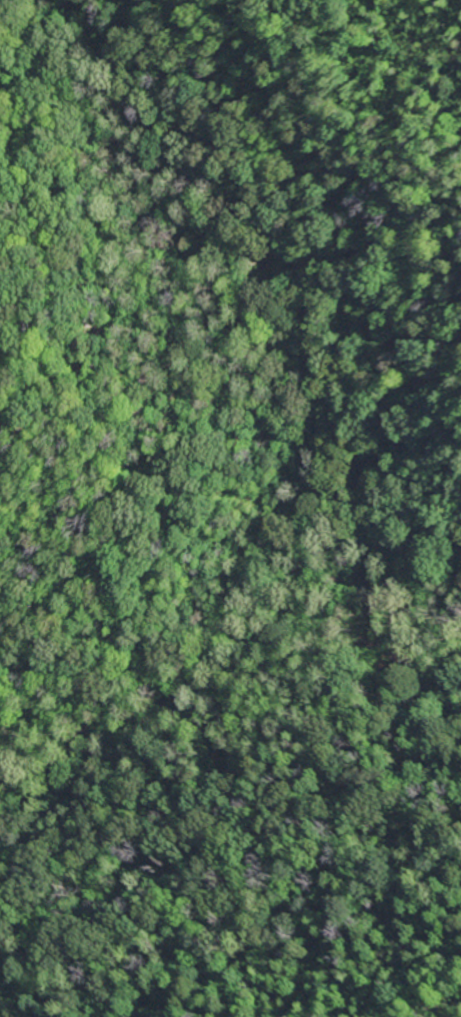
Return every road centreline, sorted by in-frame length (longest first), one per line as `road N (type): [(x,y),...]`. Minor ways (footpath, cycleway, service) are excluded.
road 1 (track): [(460,547),(405,515),(346,521),(233,558),(30,682),(0,681)]

